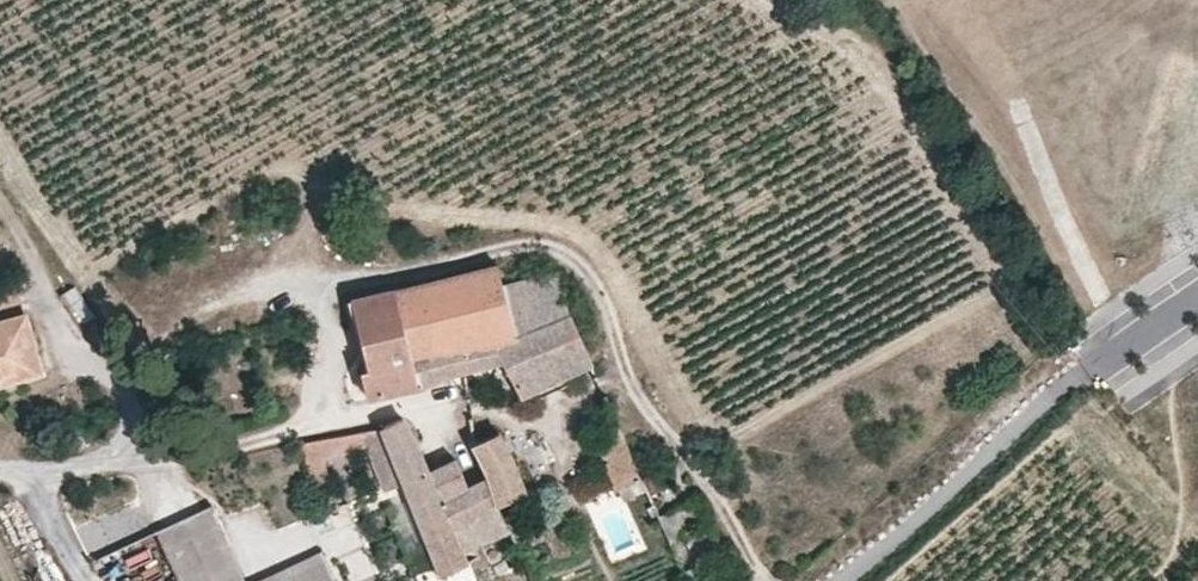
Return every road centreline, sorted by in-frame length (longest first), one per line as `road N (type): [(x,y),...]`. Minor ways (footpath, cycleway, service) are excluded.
road 1 (track): [(647,426),(601,299),(571,261),(538,244),(331,288),(333,365),(309,418),(140,454)]
road 2 (residential): [(838,580),(1029,416),(1197,295)]
road 3 (track): [(140,454),(124,393),(0,205)]
road 4 (track): [(763,580),(686,458),(605,392)]

